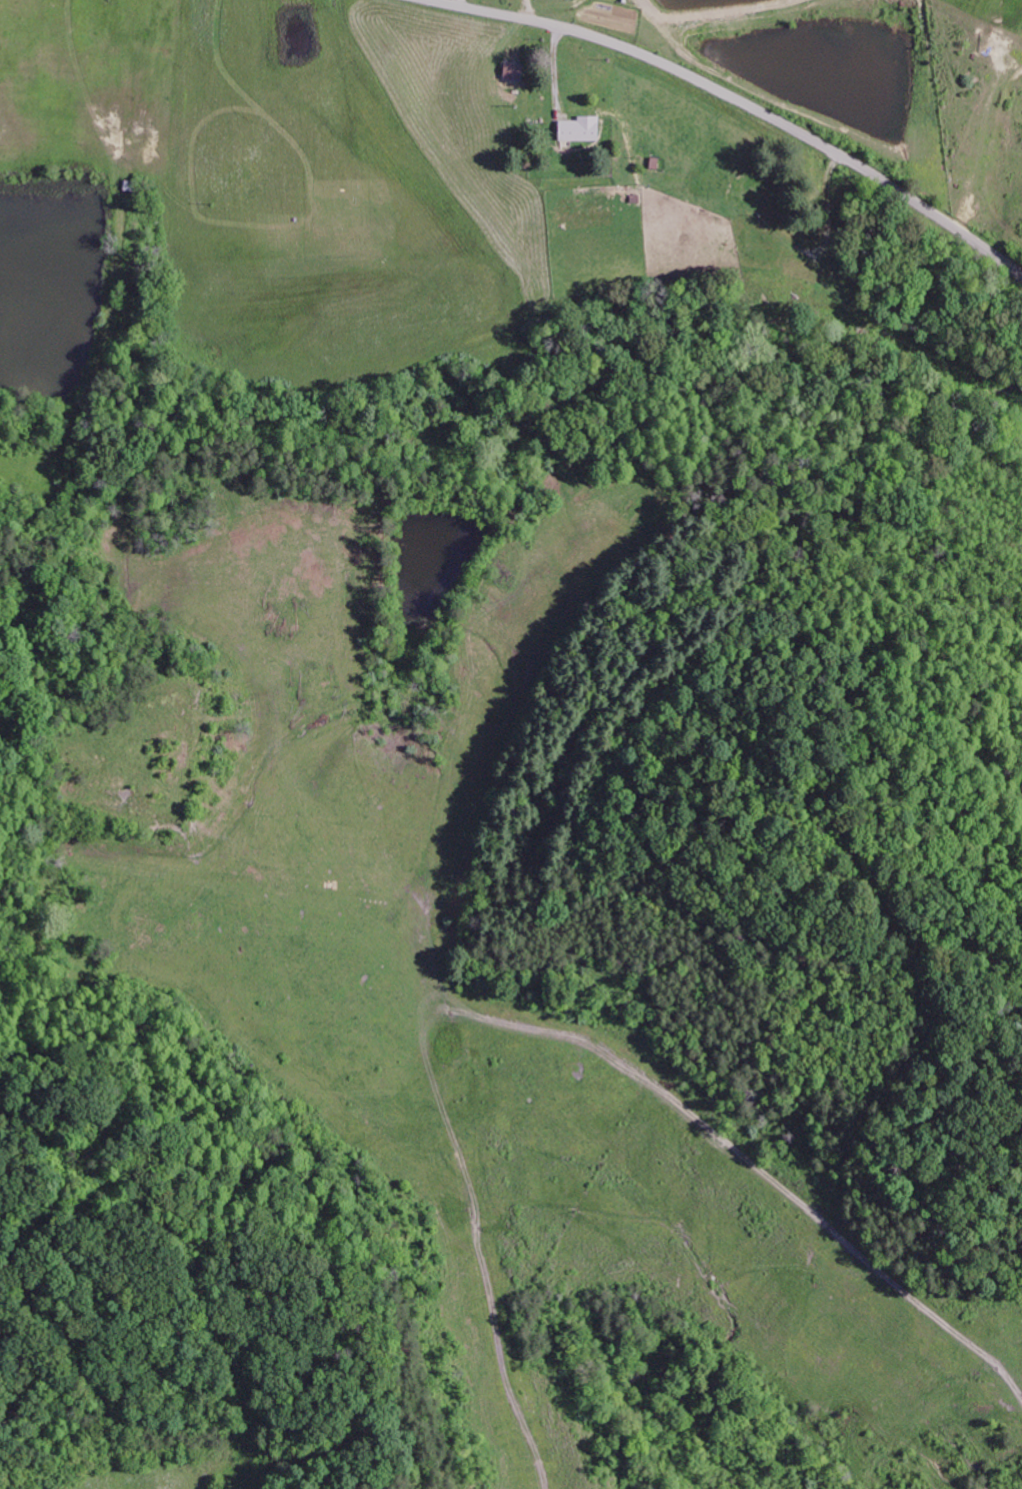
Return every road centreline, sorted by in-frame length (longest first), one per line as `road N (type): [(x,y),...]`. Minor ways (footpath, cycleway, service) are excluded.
road 1 (residential): [(1021,271),(869,169),(704,80),(589,34),(437,0)]

